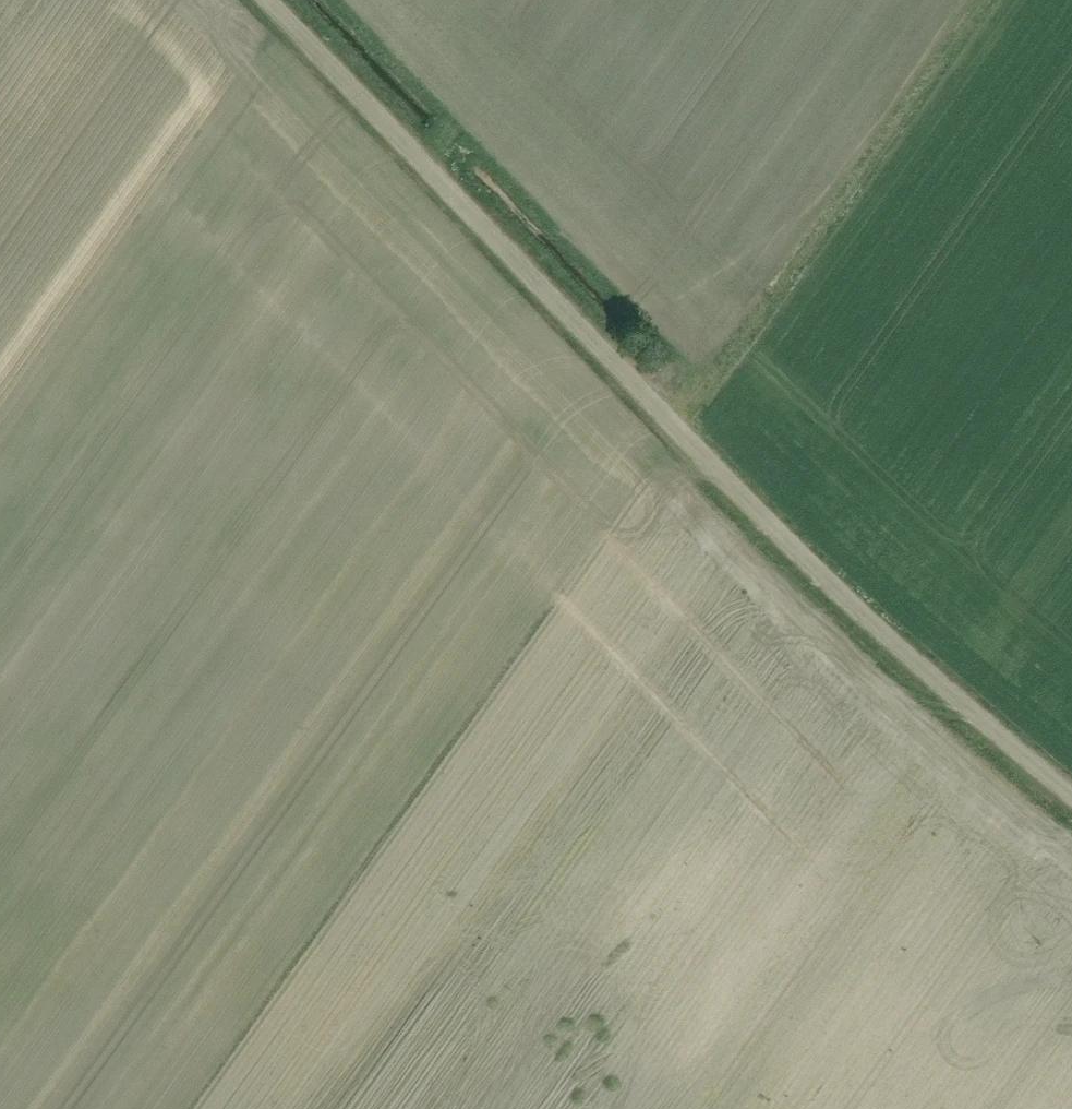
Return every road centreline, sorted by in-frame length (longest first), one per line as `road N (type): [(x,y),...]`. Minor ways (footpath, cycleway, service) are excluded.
road 1 (unclassified): [(1071,784),(954,685),(284,0)]

